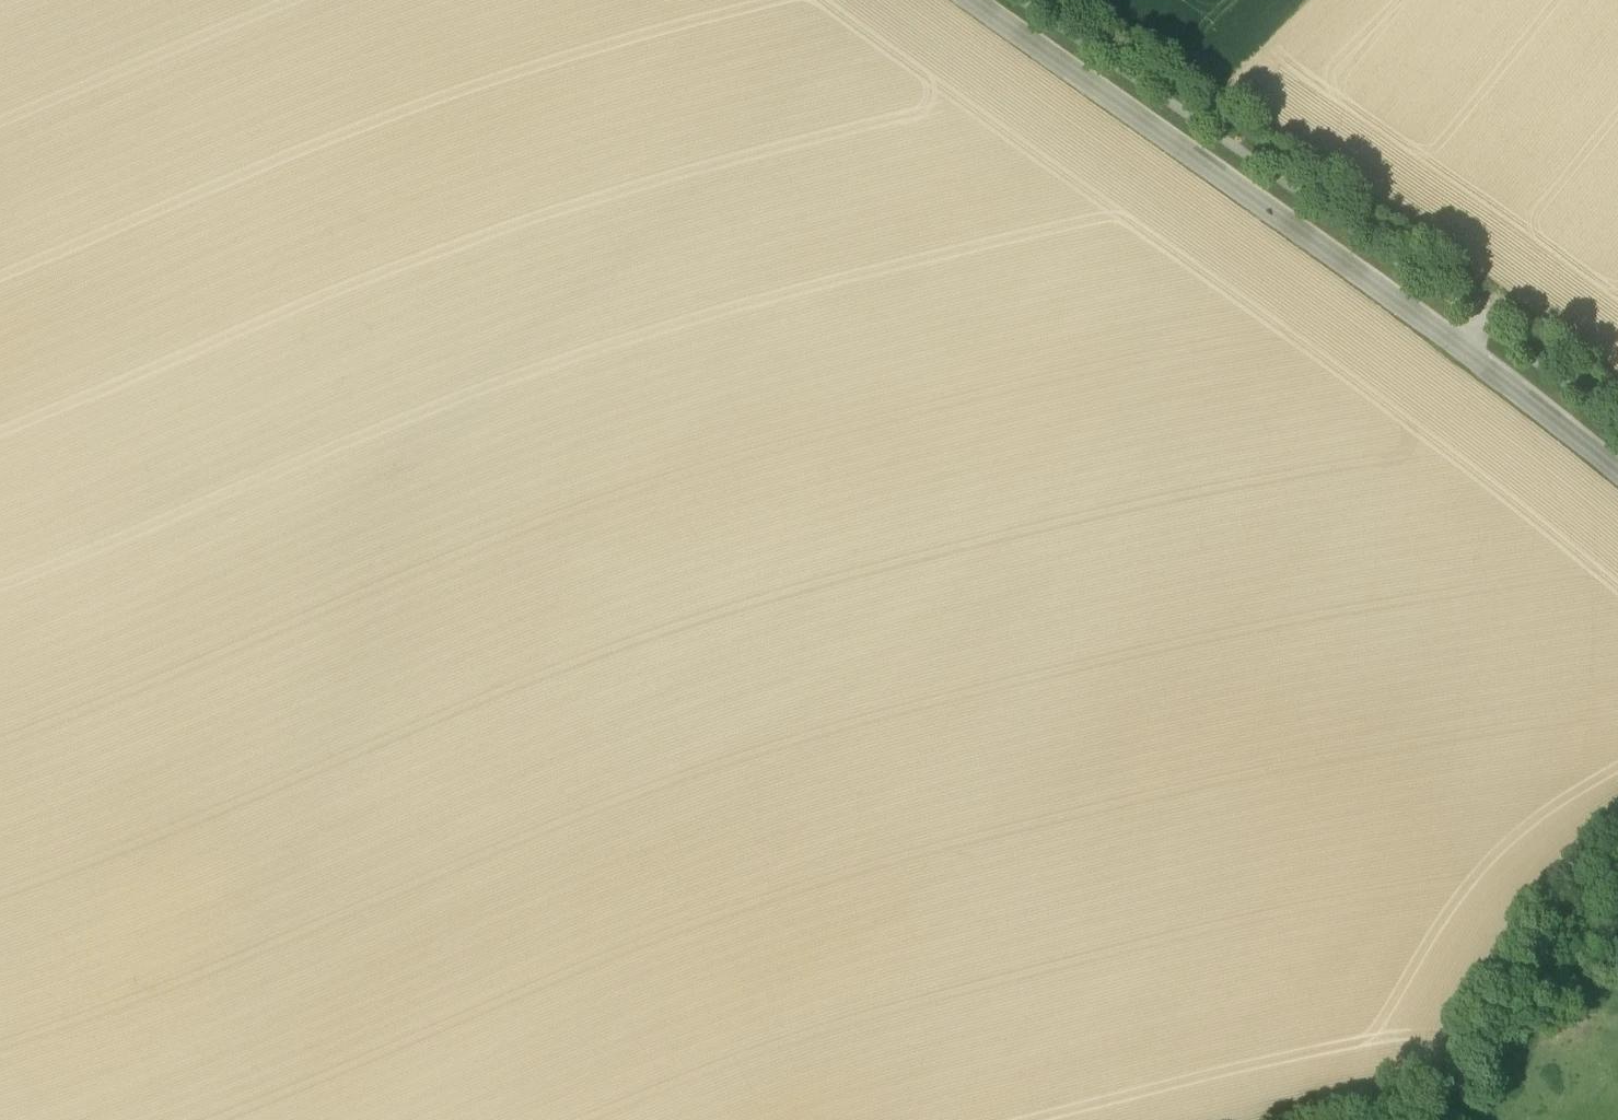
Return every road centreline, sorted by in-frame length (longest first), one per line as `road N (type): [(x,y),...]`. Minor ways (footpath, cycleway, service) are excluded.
road 1 (residential): [(1617,468),(1435,324),(972,0)]

